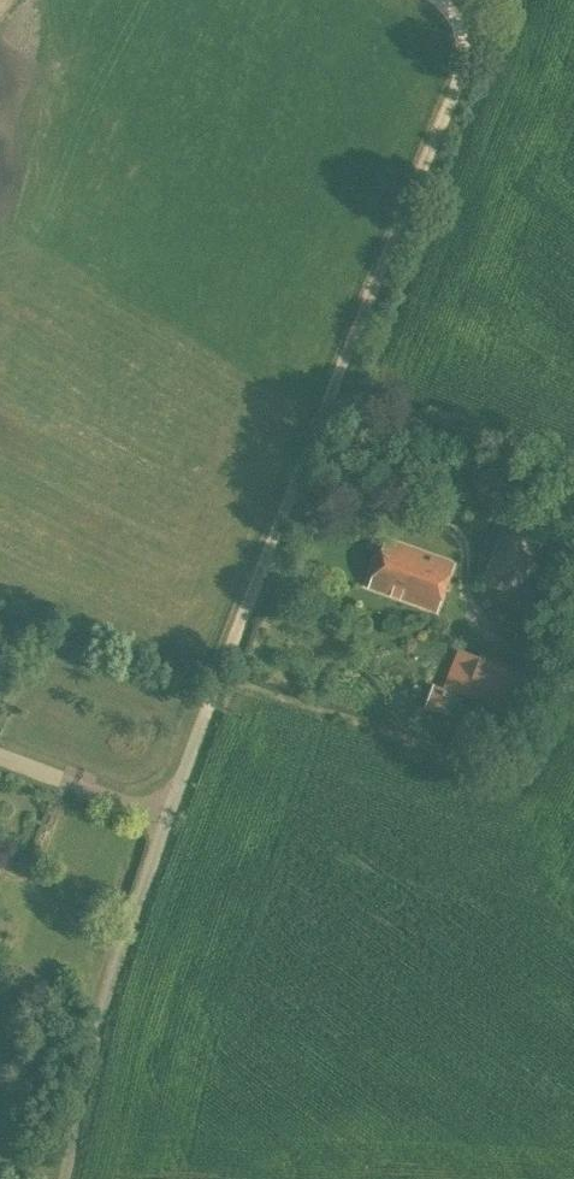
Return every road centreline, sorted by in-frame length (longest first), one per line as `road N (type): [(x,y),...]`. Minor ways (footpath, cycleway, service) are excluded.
road 1 (track): [(443,0),(461,29),(459,70),(210,694)]
road 2 (track): [(299,471),(472,522)]

